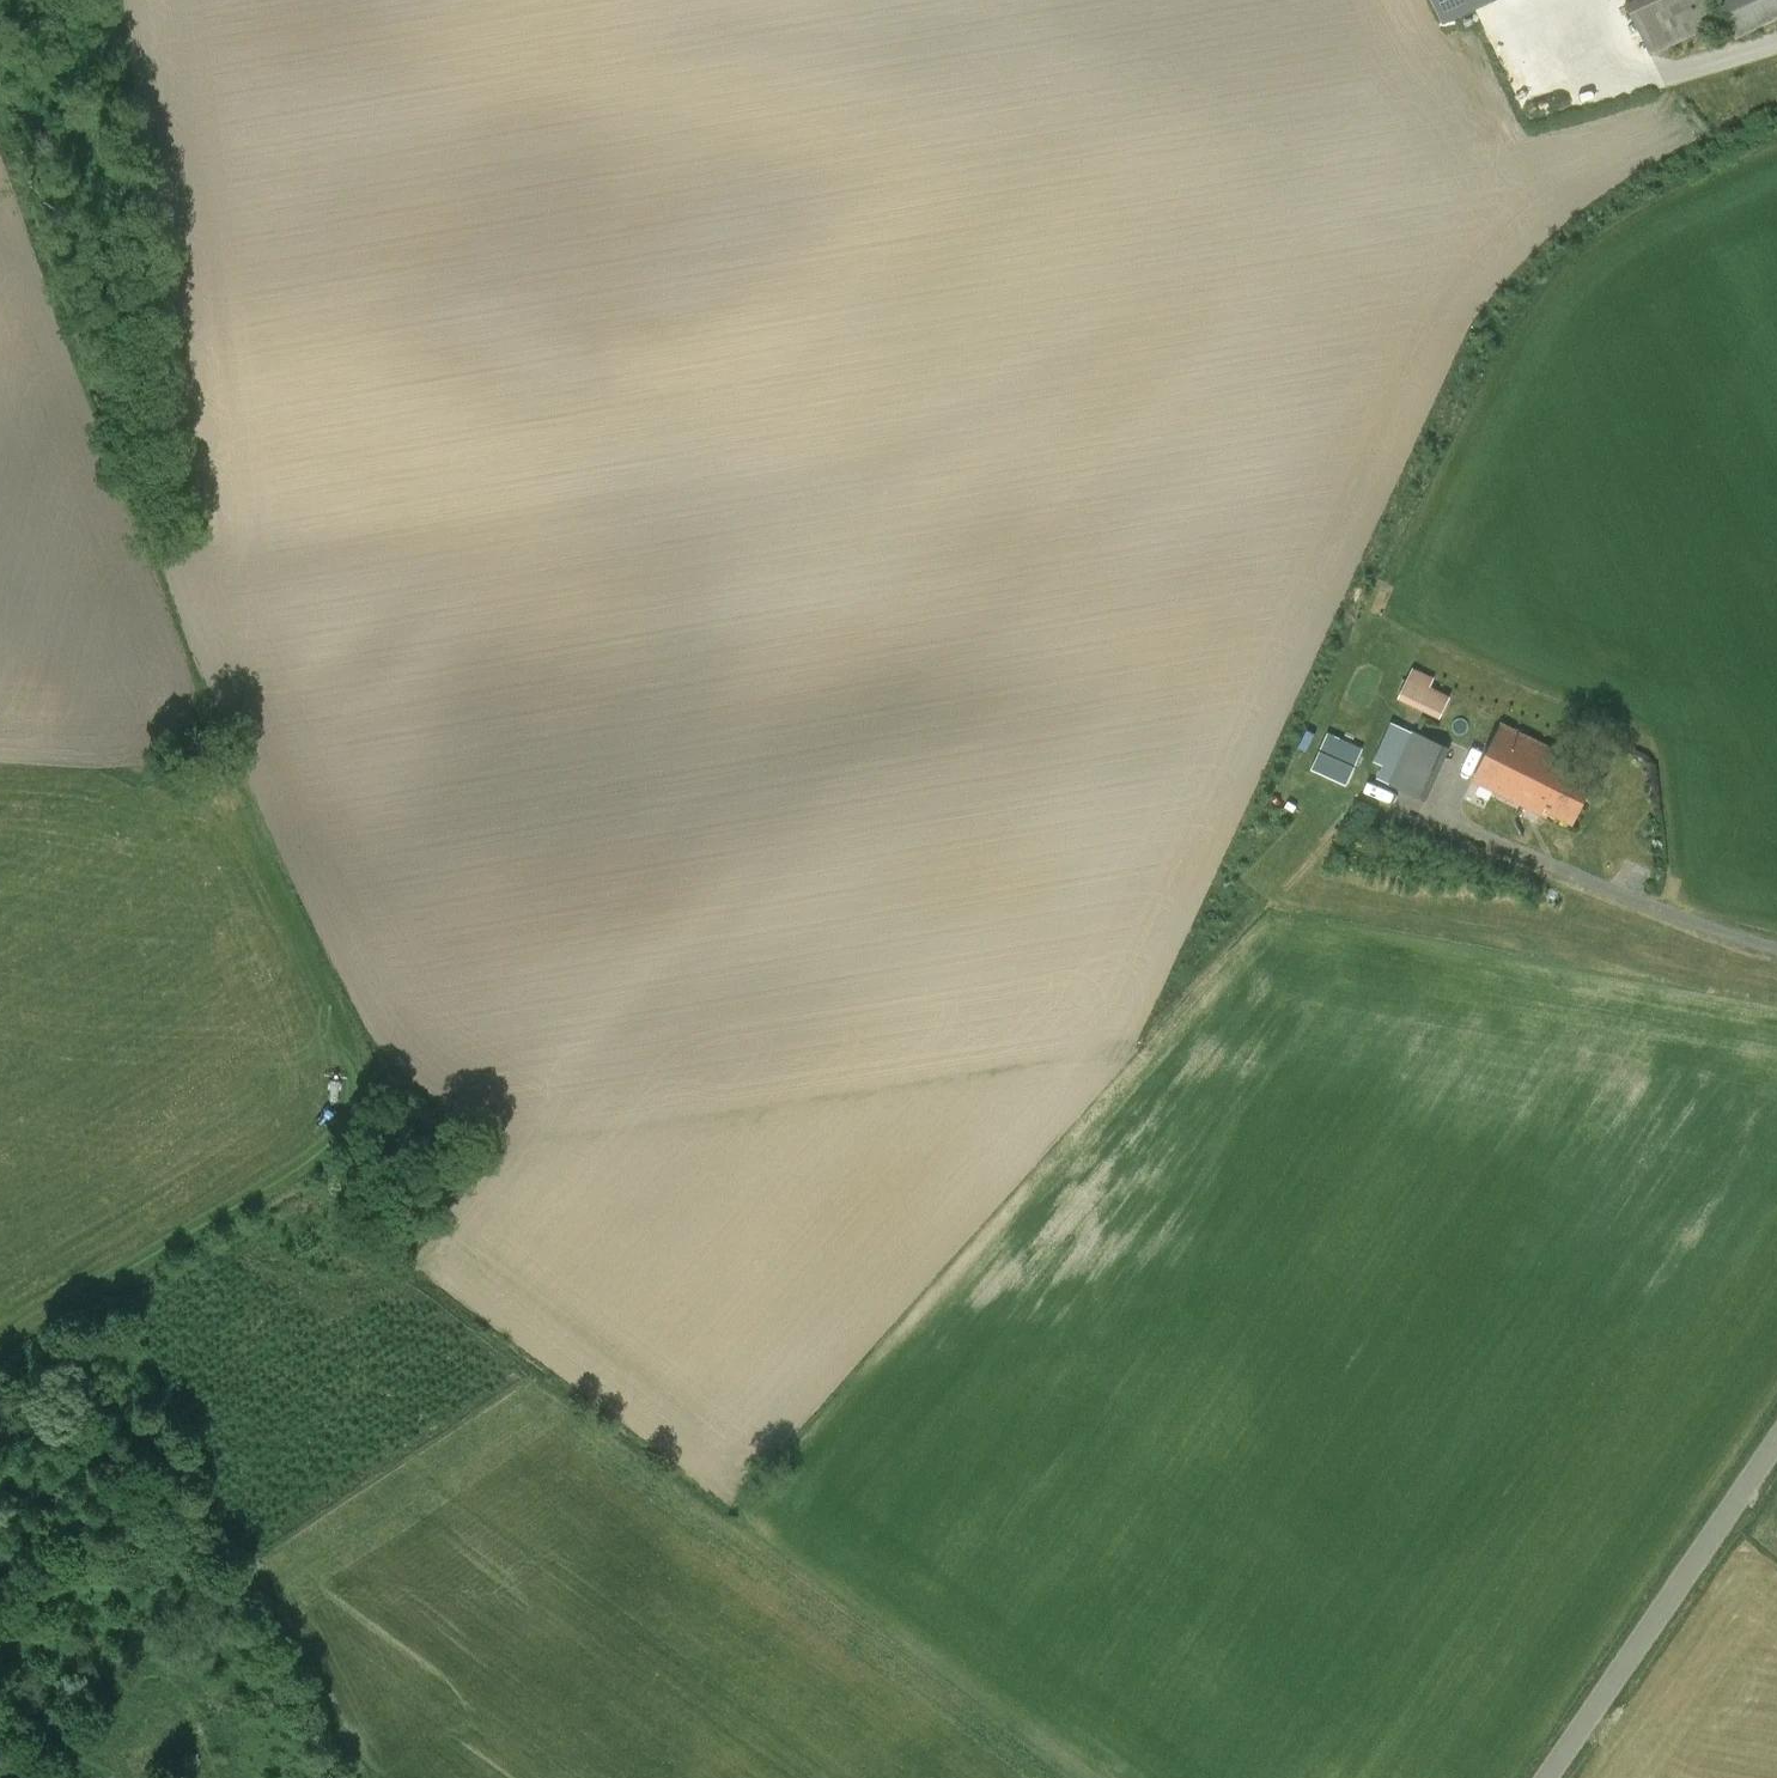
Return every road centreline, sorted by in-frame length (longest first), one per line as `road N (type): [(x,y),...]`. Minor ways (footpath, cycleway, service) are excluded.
road 1 (unclassified): [(1550,1777),(1776,1447)]

